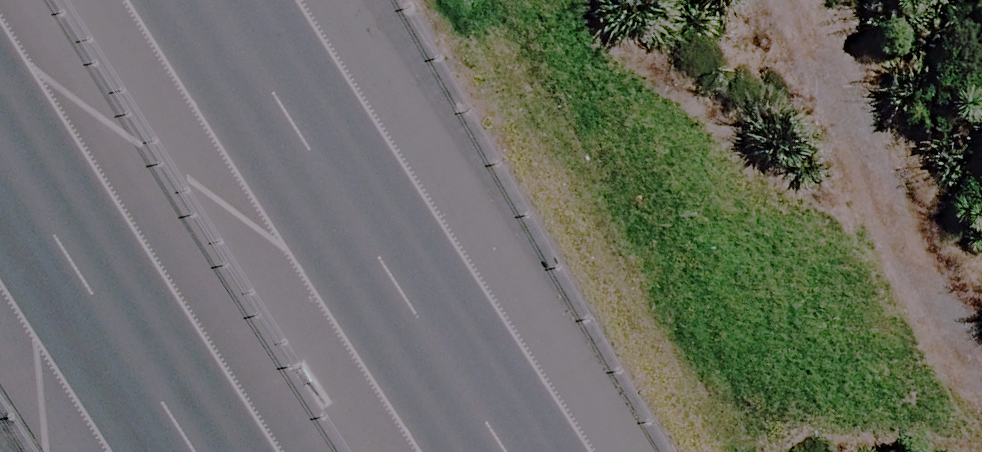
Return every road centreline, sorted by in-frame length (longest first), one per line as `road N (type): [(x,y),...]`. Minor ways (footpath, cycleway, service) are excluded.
road 1 (motorway): [(228,0),(514,451)]
road 2 (motorway): [(243,451),(0,84)]
road 3 (track): [(981,342),(947,320),(773,0)]

